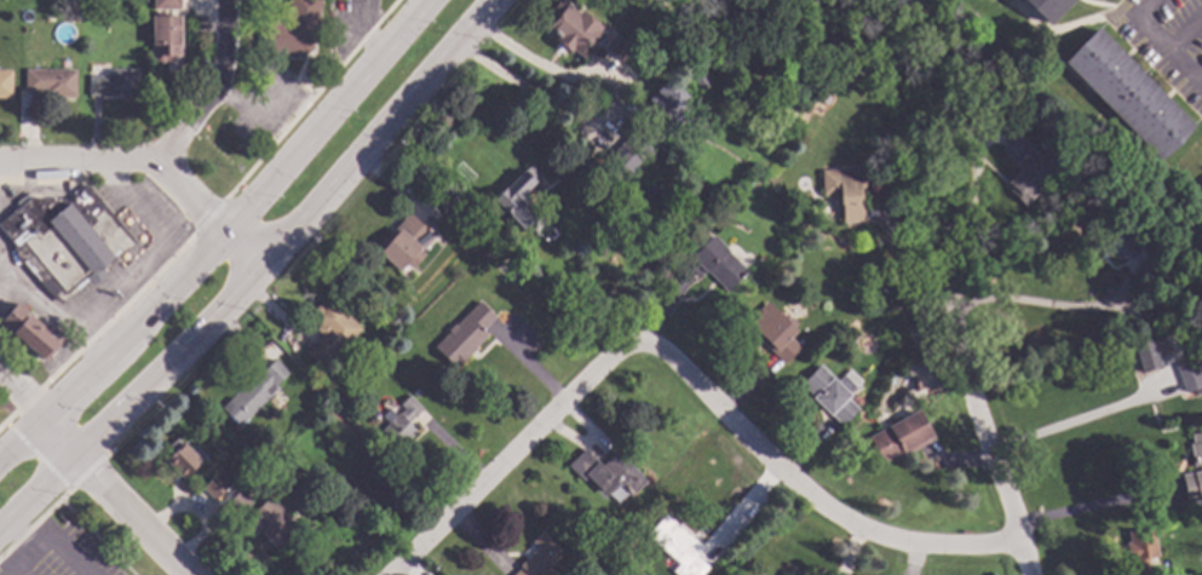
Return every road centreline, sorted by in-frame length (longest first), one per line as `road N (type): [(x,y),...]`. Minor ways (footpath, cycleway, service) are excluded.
road 1 (residential): [(1024,539),(934,544),(868,531),(836,516),(667,351),(640,340),(615,349),(587,374),(392,574)]
road 2 (primary): [(0,526),(215,316),(494,0)]
road 3 (primary): [(435,0),(0,450)]
road 4 (residential): [(939,229),(955,332),(1031,574)]
road 5 (residential): [(261,264),(166,168),(131,159),(0,159)]
road 6 (residential): [(36,414),(193,574)]
road 7 (residential): [(226,0),(215,87),(150,162)]

